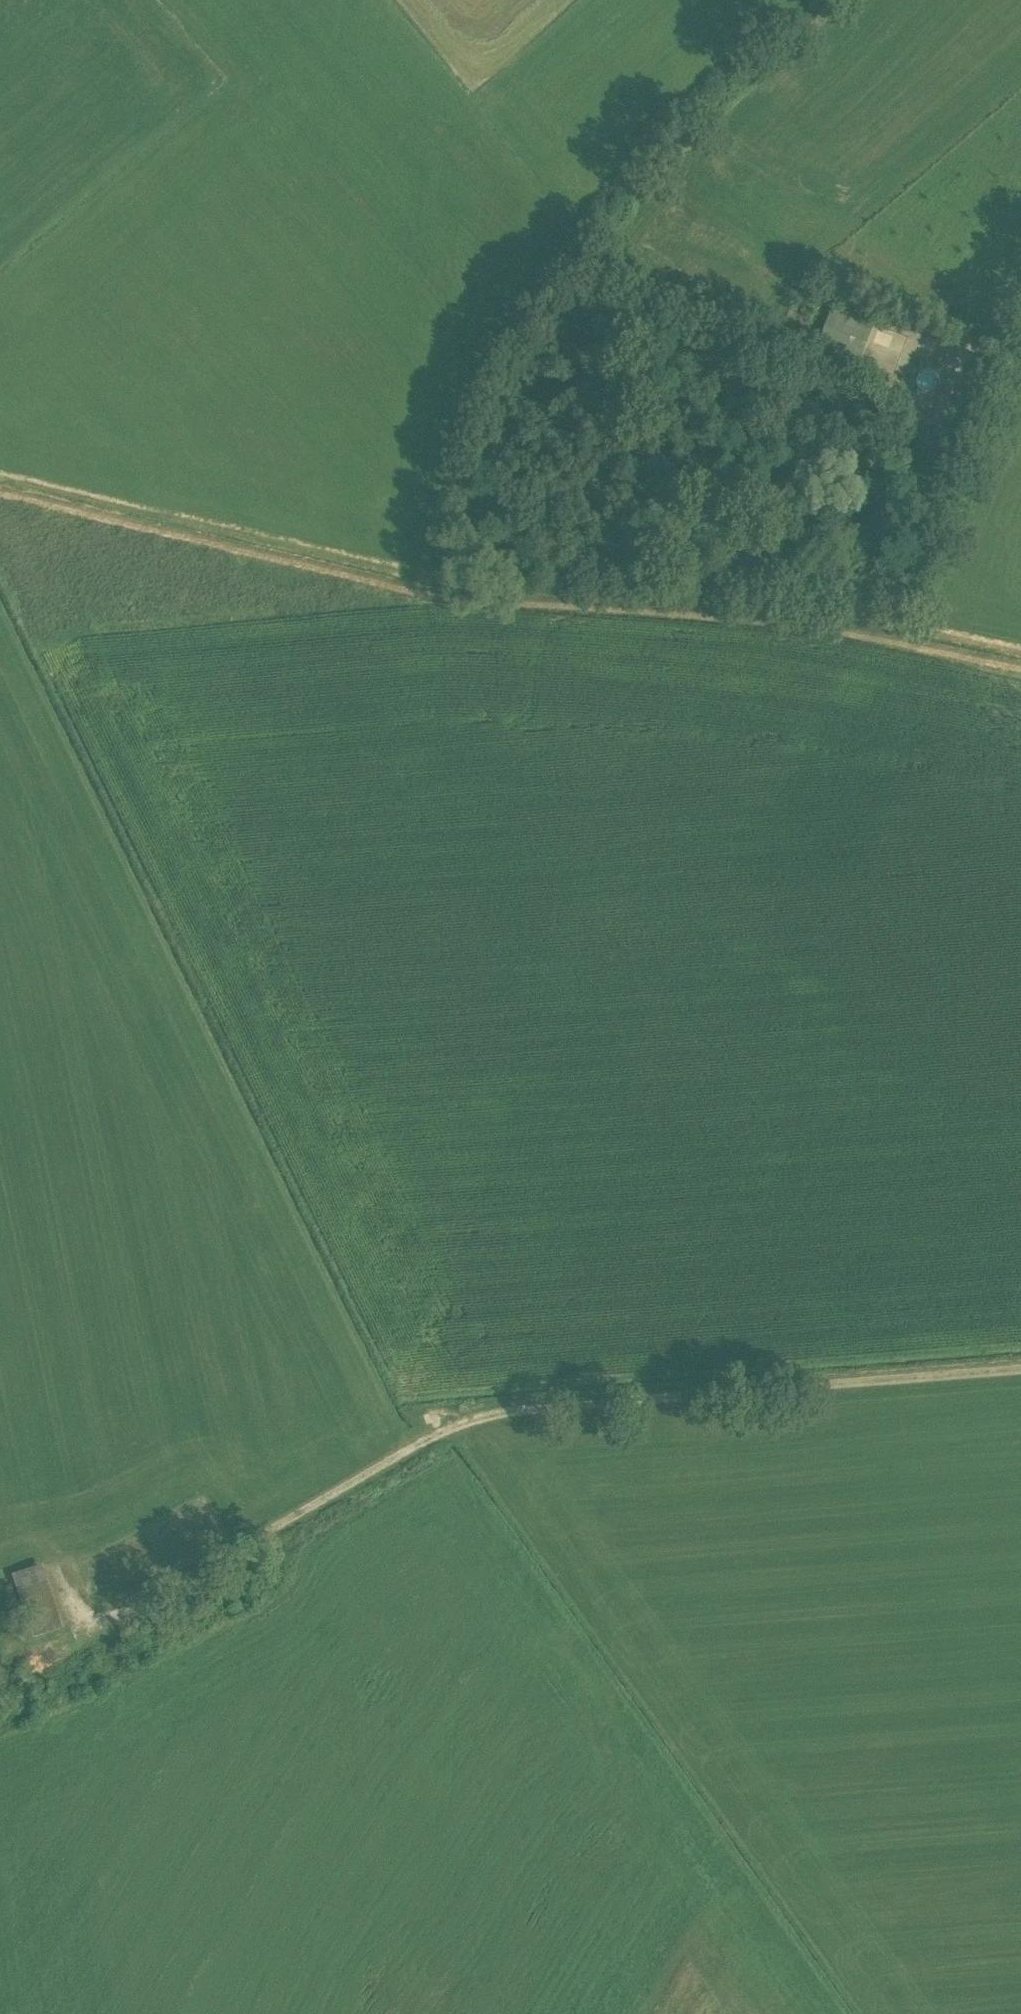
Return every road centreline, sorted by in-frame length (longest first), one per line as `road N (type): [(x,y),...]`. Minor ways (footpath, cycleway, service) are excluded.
road 1 (unclassified): [(968,372),(1020,244)]

